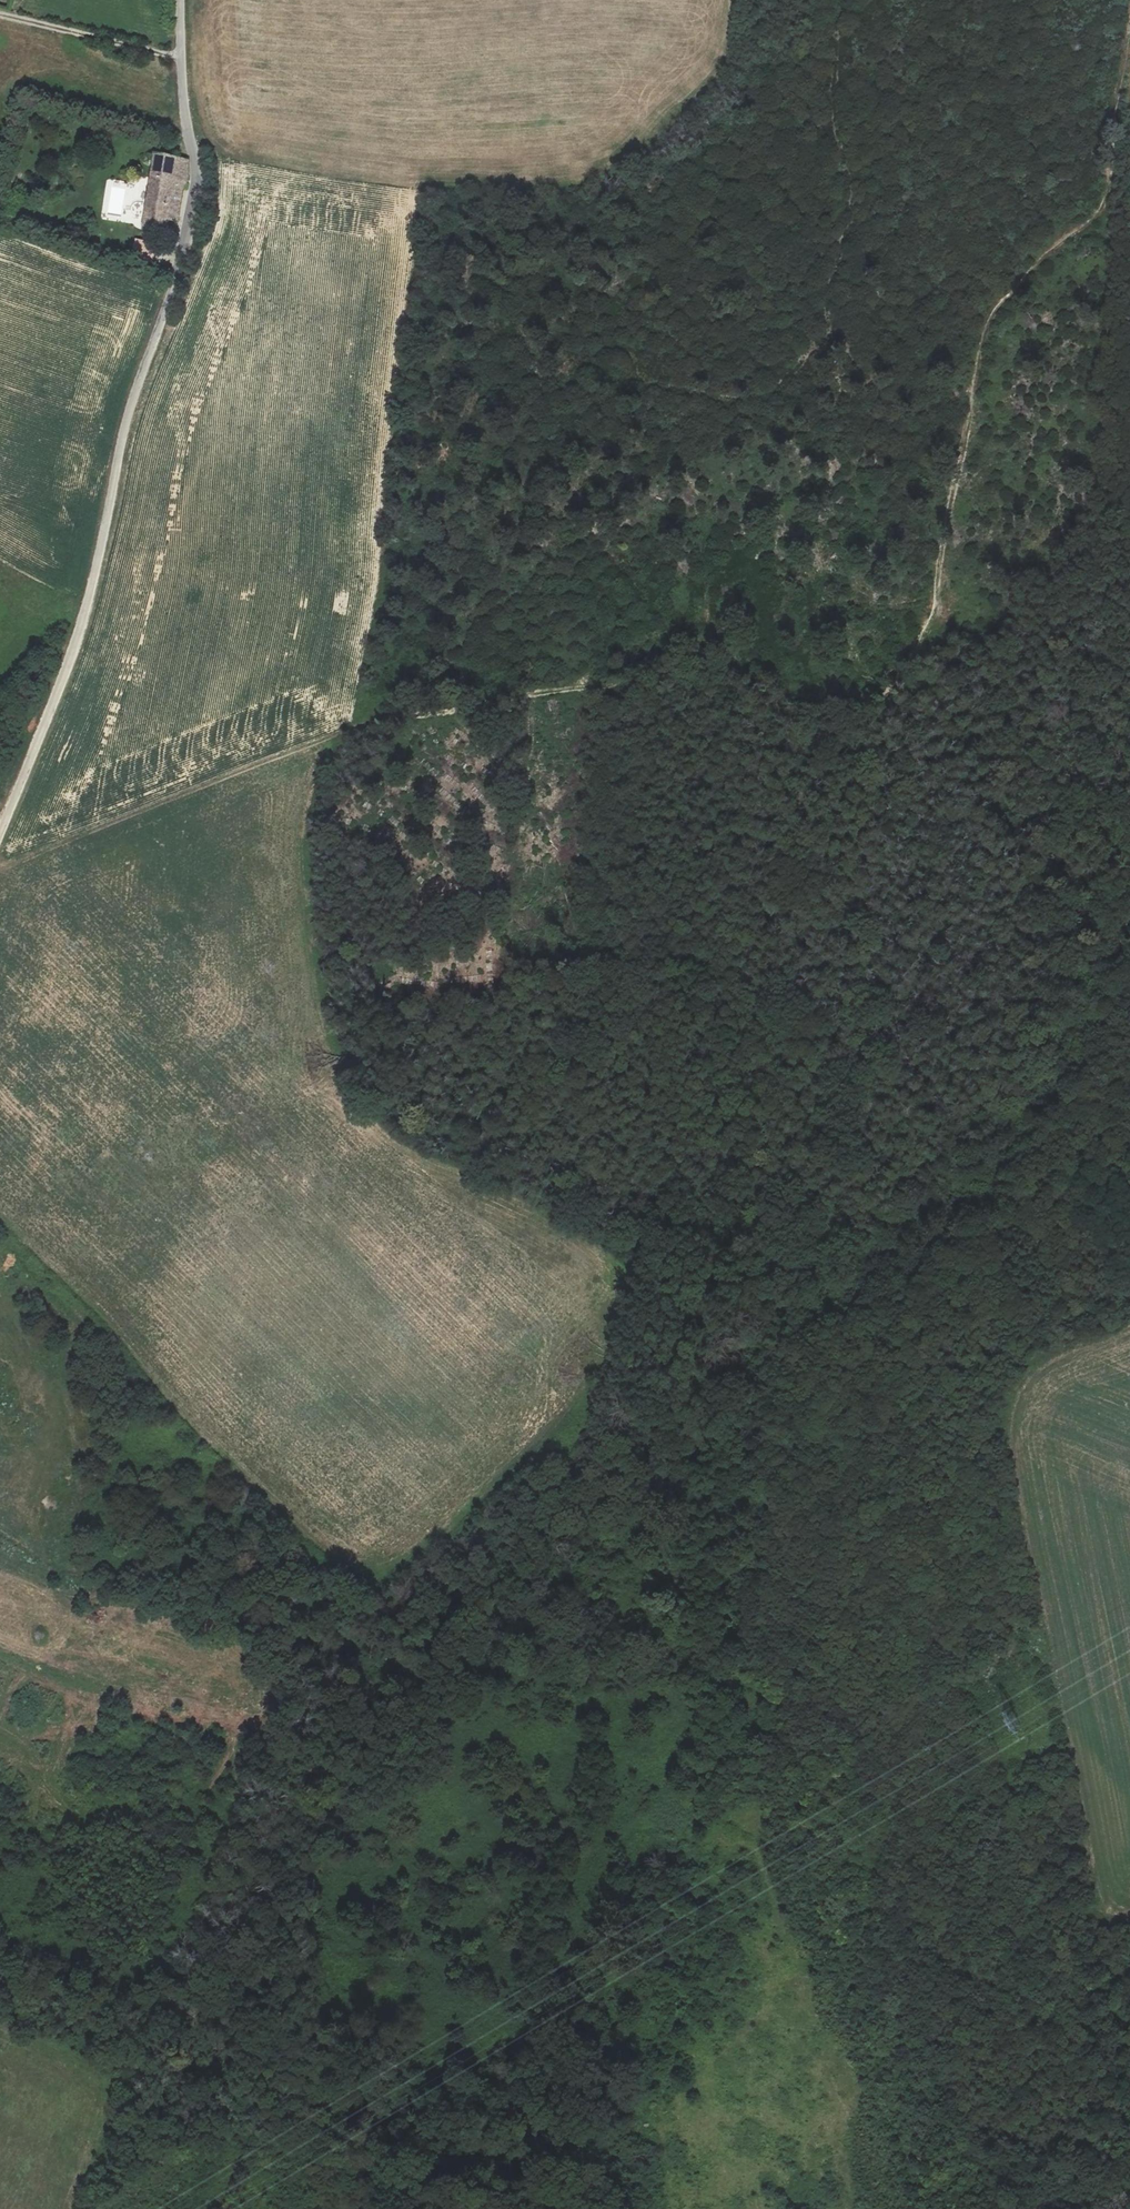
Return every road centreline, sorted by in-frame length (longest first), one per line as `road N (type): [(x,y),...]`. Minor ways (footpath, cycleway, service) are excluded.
road 1 (unclassified): [(0,839),(85,617),(125,428),(187,235),(197,171),(185,121),(180,0)]

